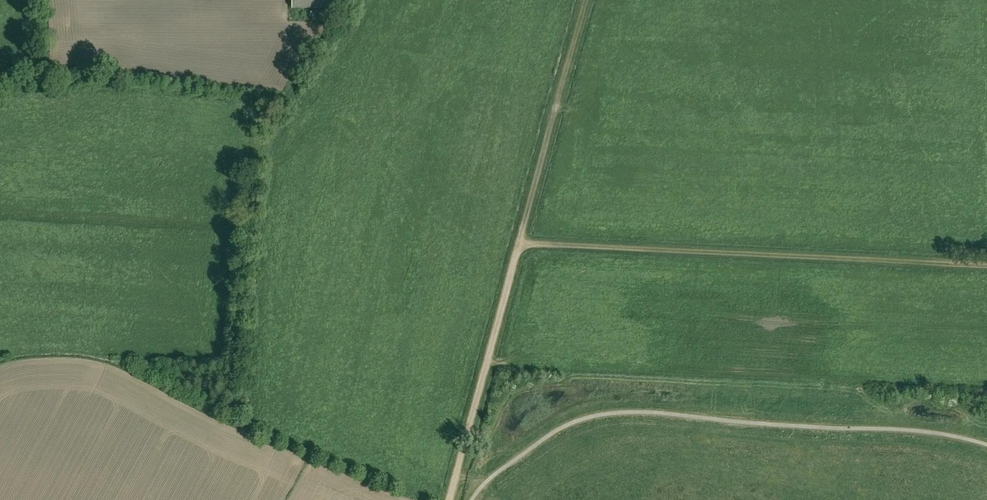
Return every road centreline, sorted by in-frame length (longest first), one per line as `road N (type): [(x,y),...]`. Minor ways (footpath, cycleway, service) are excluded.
road 1 (track): [(523,246),(986,265)]
road 2 (track): [(238,422),(267,155),(343,0)]
road 3 (track): [(523,246),(585,0)]
road 4 (track): [(457,473),(523,246)]

